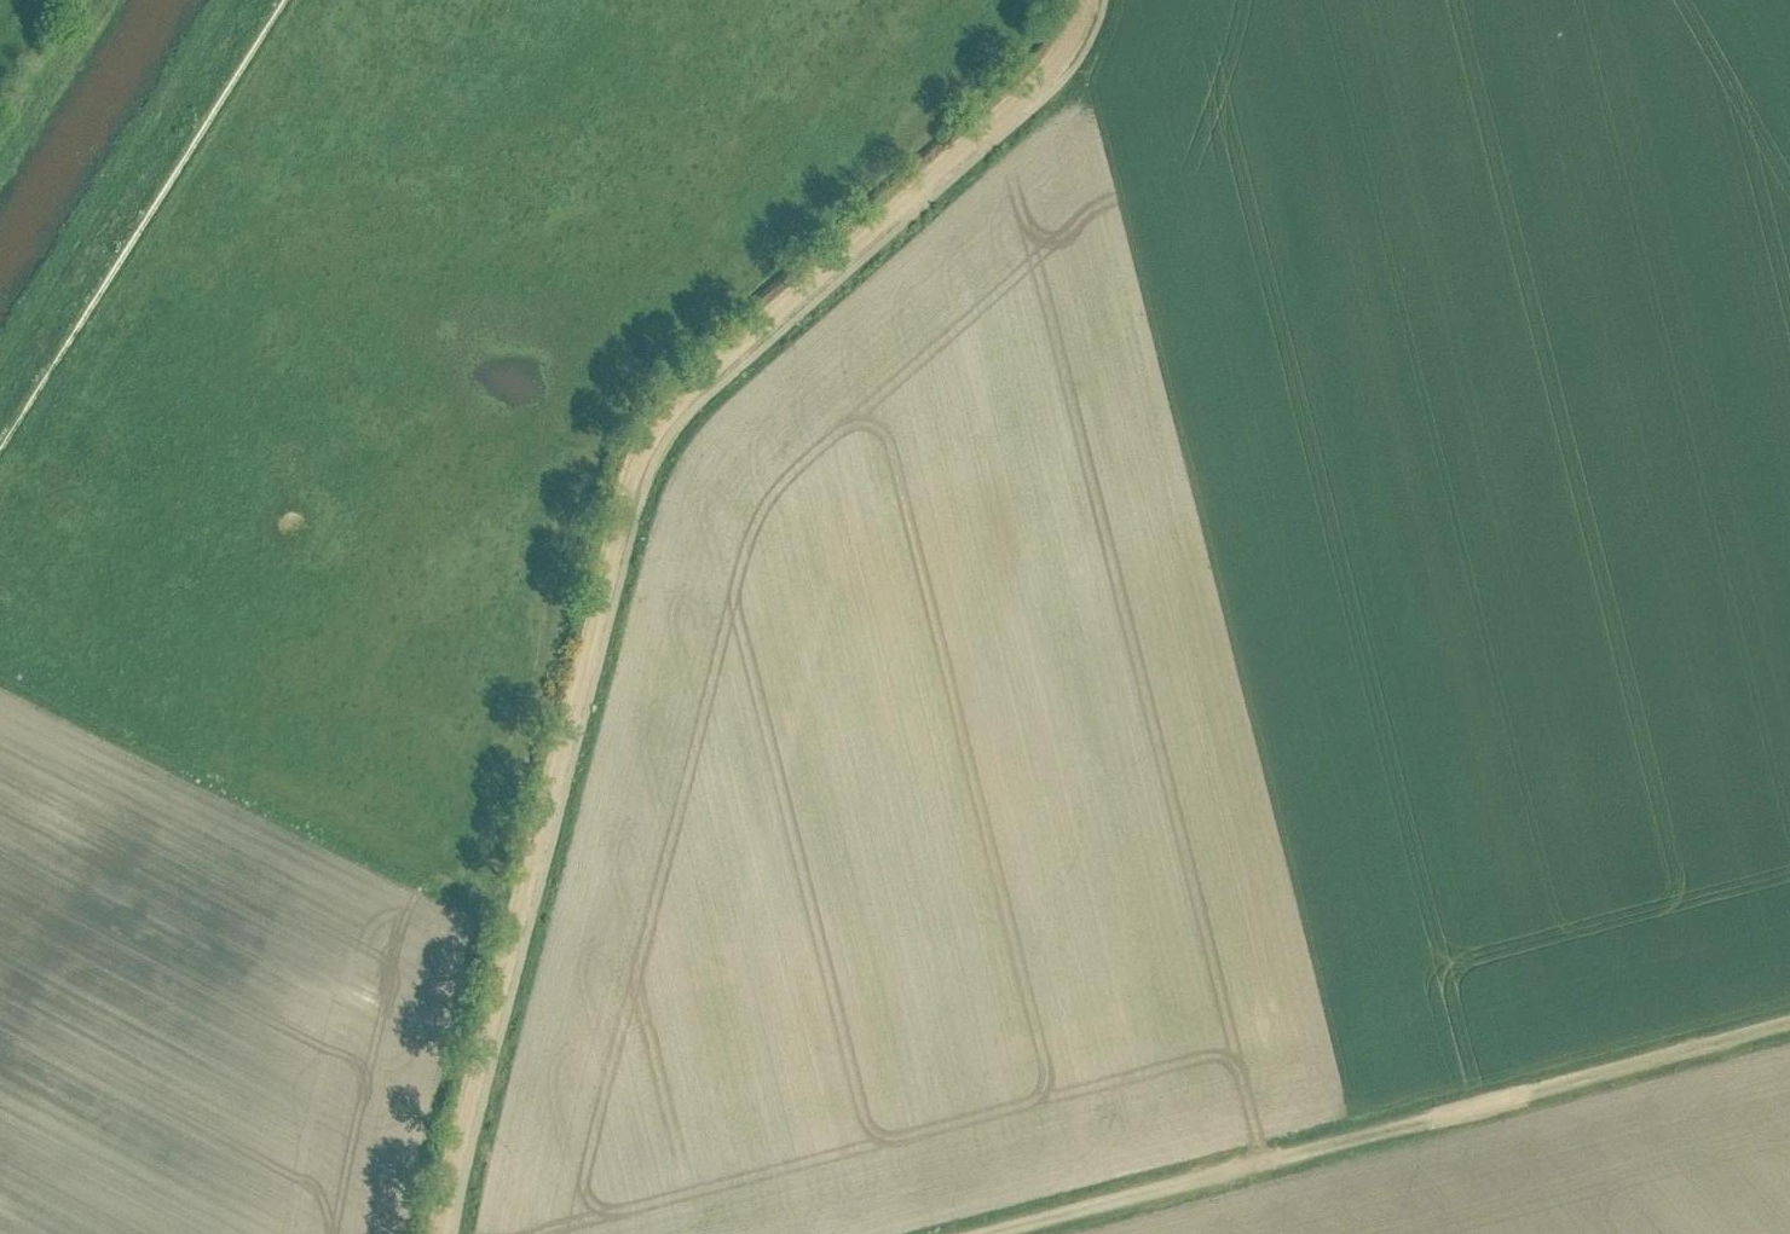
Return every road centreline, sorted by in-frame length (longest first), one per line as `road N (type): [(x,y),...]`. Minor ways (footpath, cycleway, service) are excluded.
road 1 (track): [(438,1233),(635,463),(672,407),(1032,88),(1064,48),(1085,0)]
road 2 (track): [(1789,1020),(990,1233)]

